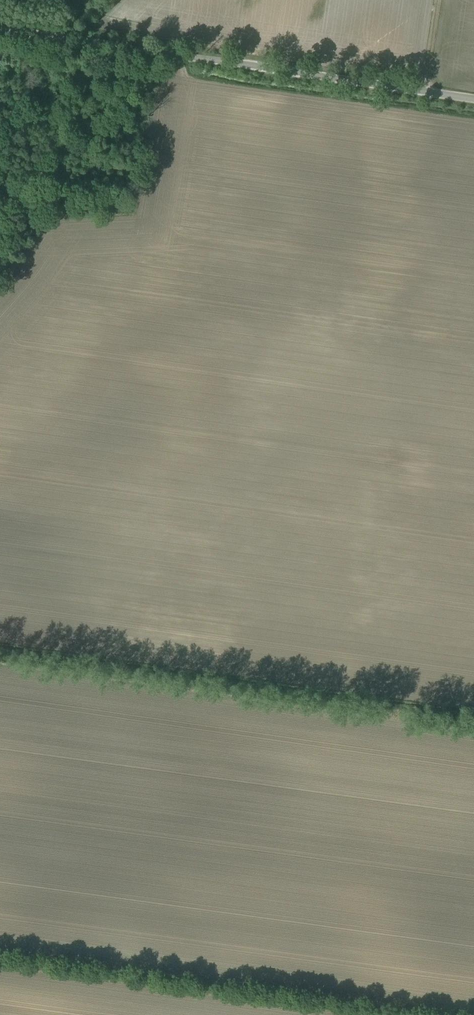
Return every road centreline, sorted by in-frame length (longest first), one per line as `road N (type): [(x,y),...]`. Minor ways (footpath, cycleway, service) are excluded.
road 1 (unclassified): [(0,30),(473,99)]

